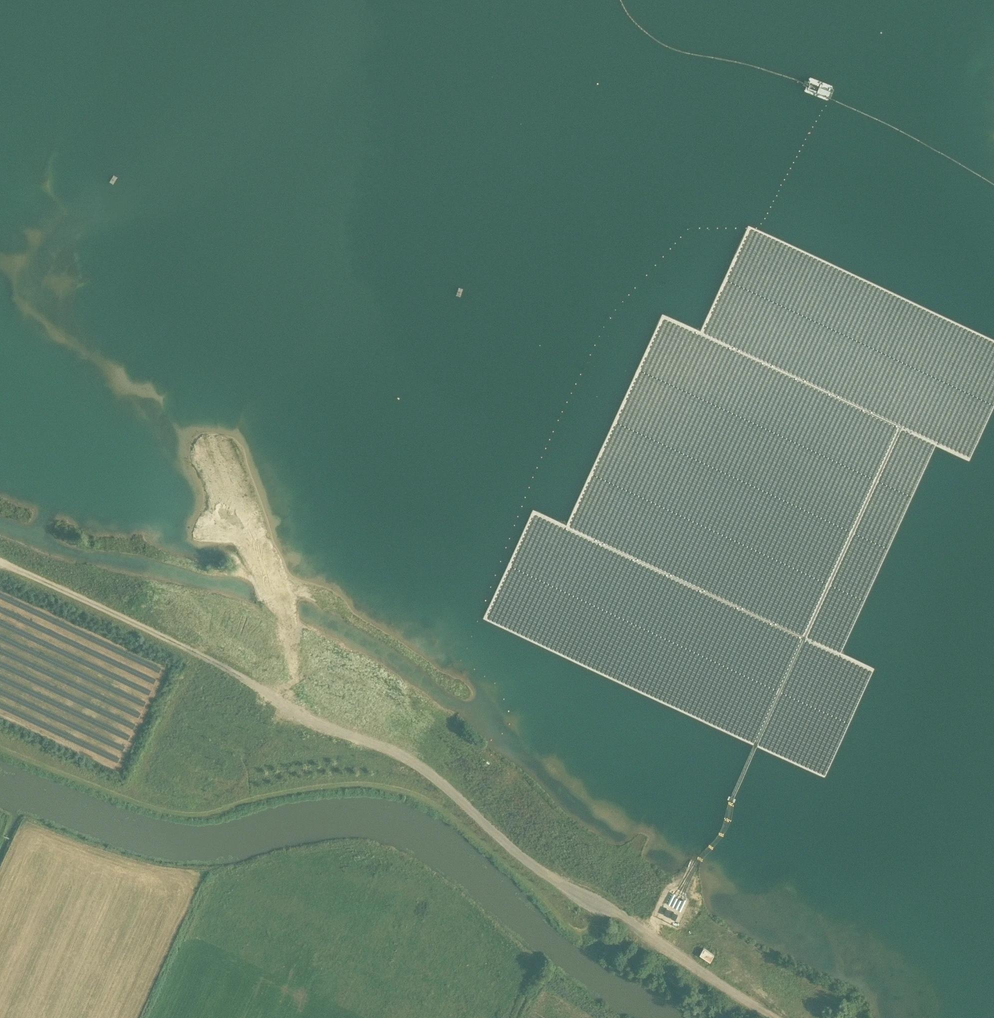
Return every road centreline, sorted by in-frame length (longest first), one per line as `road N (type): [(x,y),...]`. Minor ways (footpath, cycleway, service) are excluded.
road 1 (track): [(777,1017),(550,878),(416,764),(0,562)]
road 2 (track): [(271,564),(285,704)]

